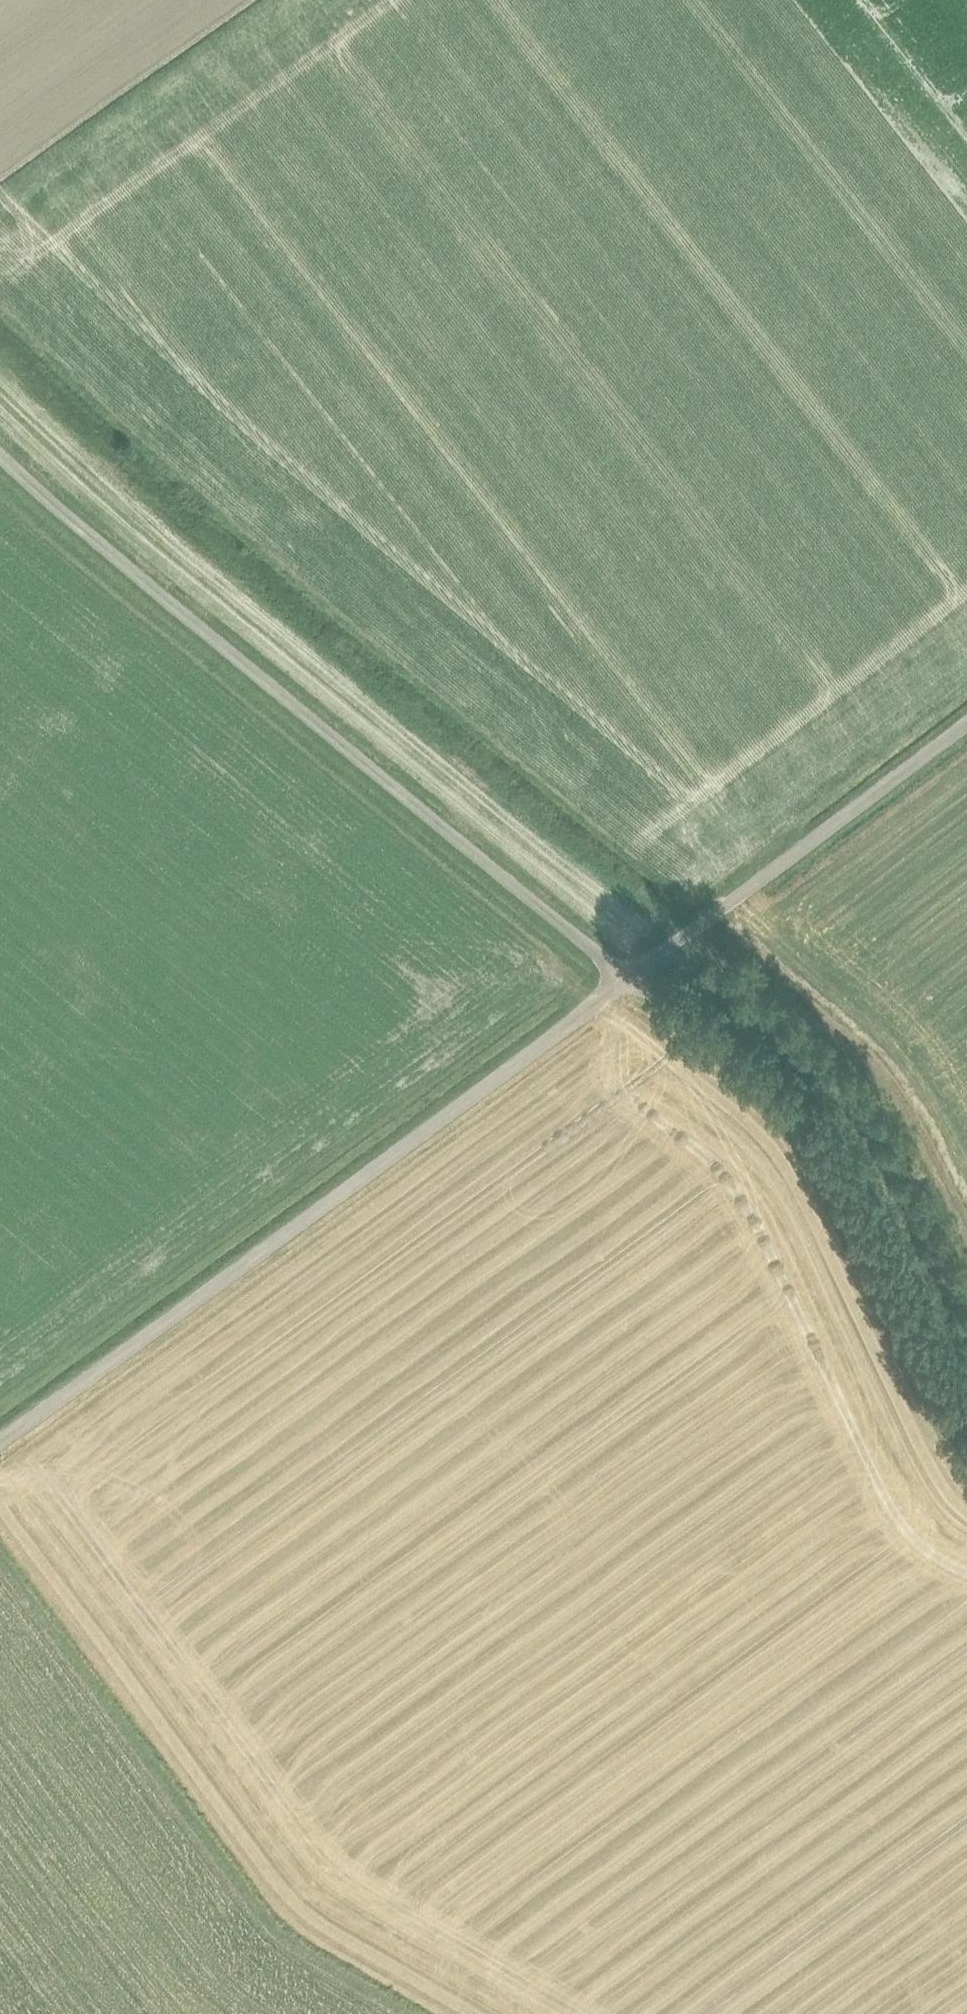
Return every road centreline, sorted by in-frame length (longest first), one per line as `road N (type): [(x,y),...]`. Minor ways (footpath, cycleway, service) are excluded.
road 1 (track): [(0,454),(494,868),(767,1084),(809,1128),(844,1190),(966,1444)]
road 2 (unclassified): [(0,1441),(966,721)]

